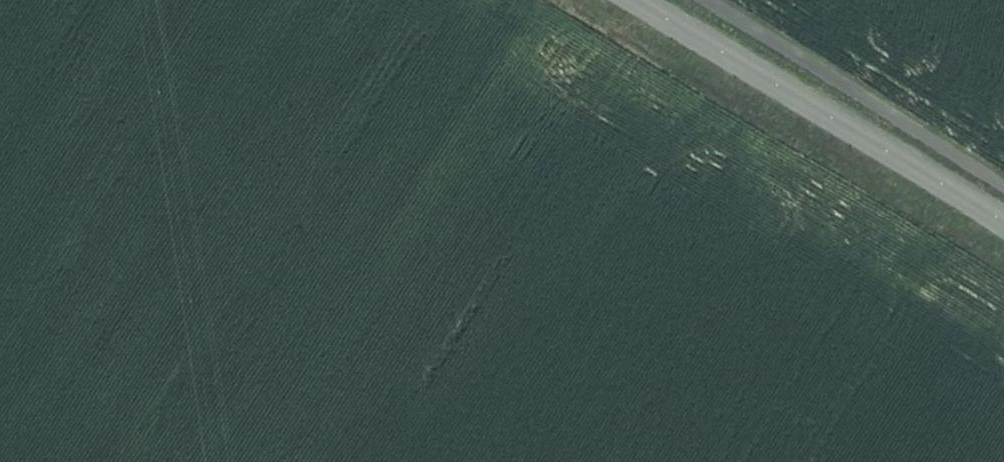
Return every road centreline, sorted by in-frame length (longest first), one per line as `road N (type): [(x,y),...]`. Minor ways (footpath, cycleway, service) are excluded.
road 1 (tertiary): [(640,0),(1003,219)]

